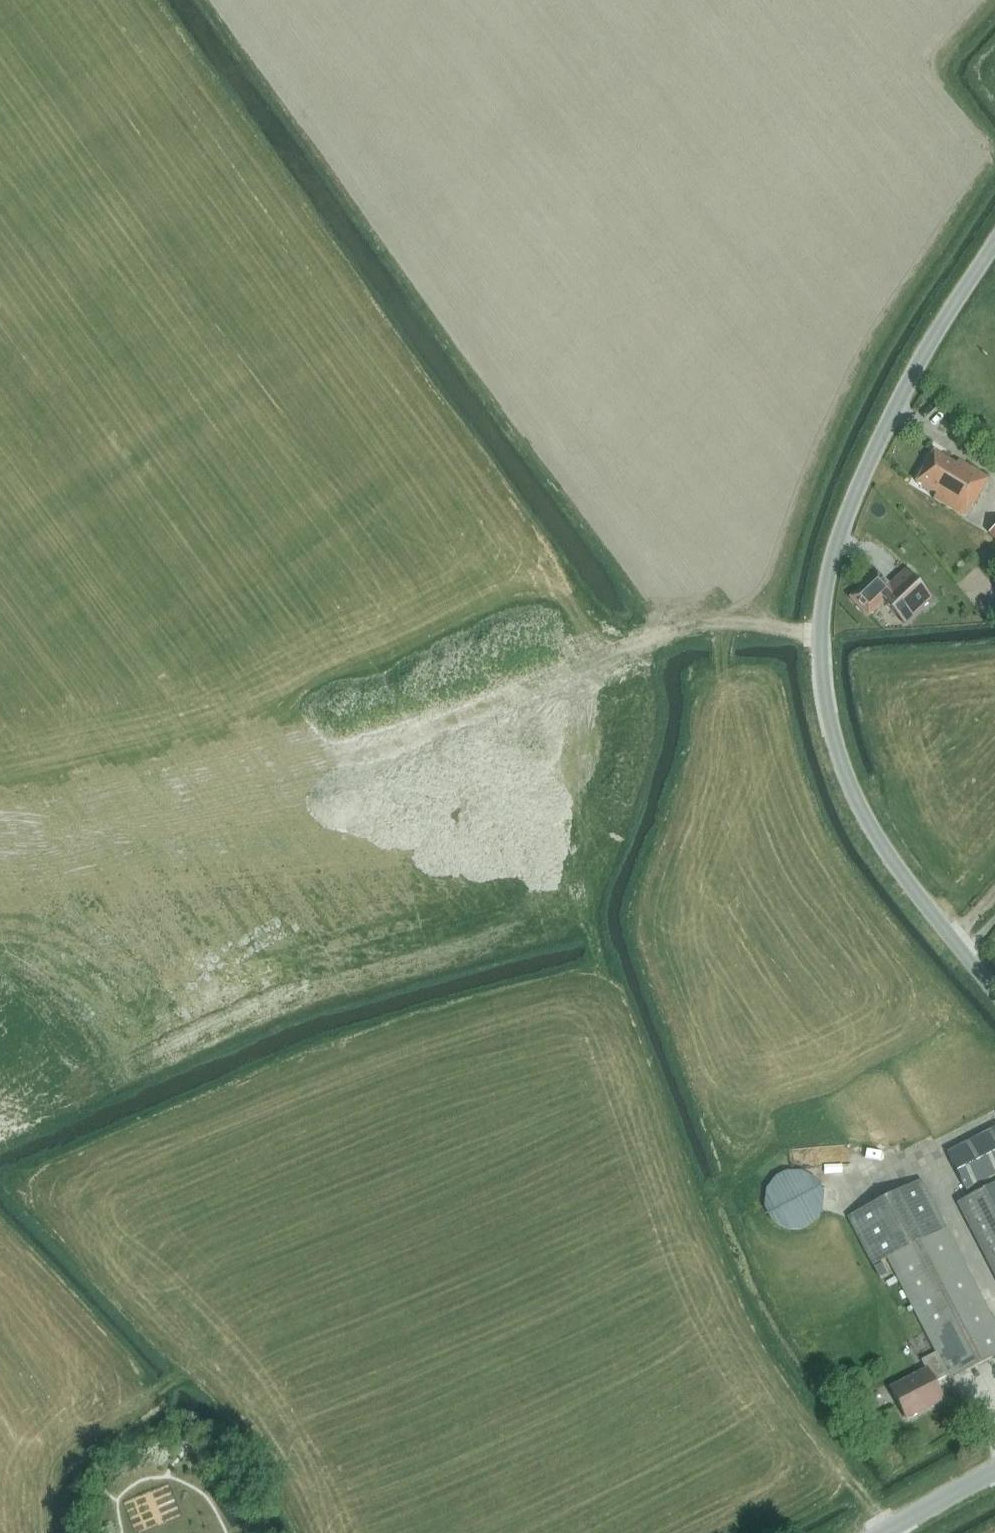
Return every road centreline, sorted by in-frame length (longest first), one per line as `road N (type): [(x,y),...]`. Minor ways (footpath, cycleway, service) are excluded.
road 1 (tertiary): [(994,991),(912,891),(867,820),(837,751),(824,634),(829,576),(851,506),(941,327),(994,245)]
road 2 (tertiary): [(885,1532),(994,1469)]

